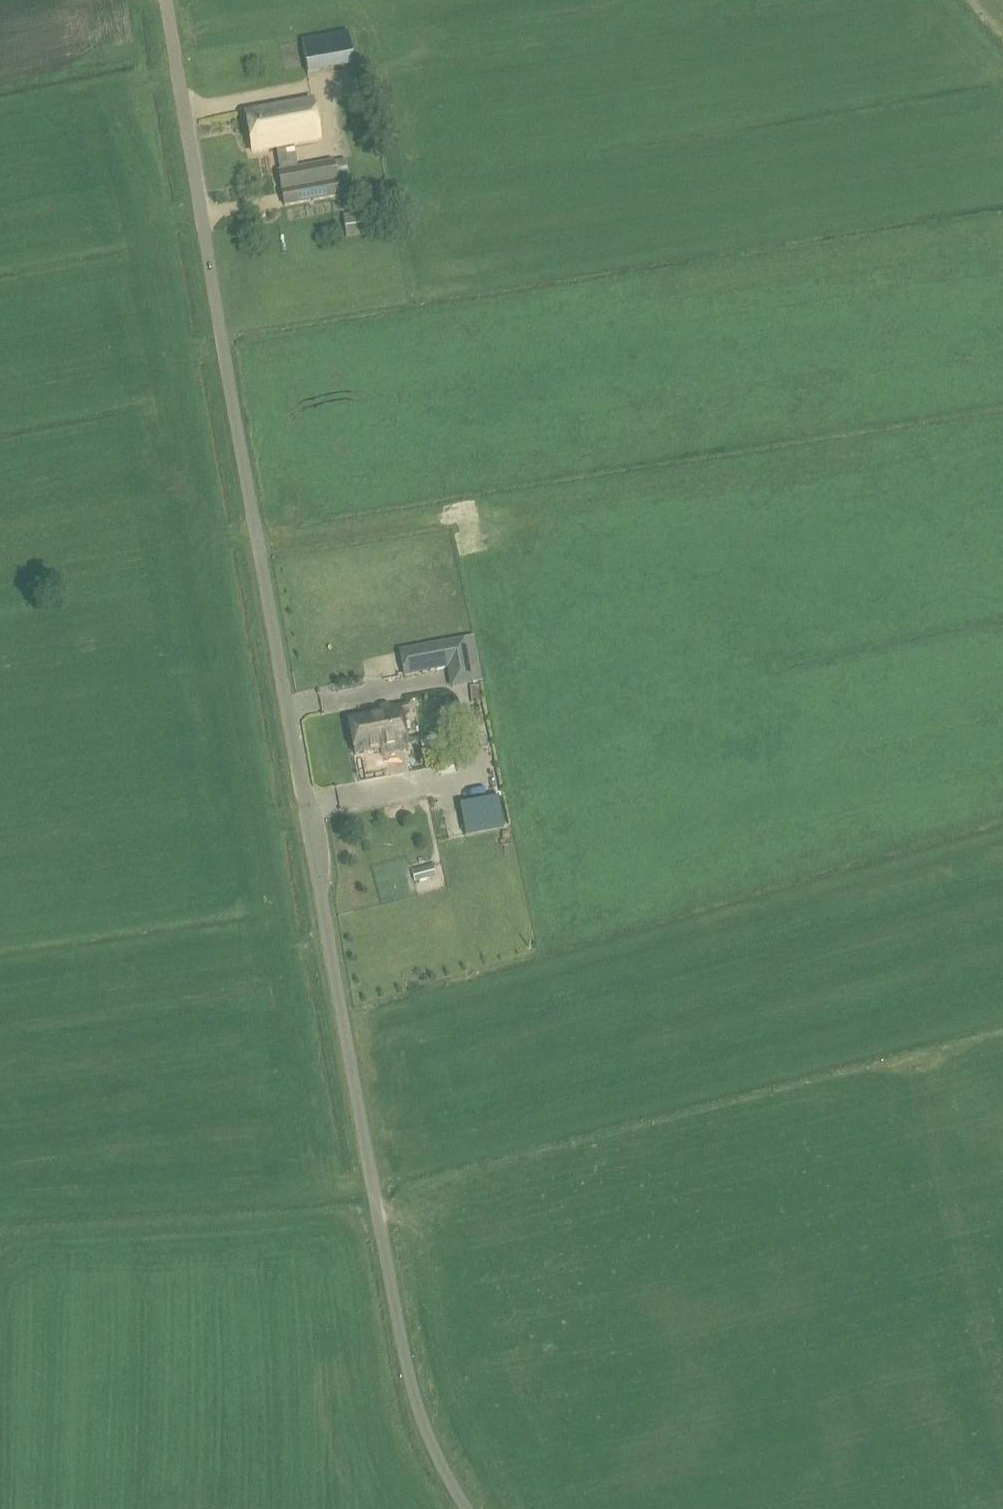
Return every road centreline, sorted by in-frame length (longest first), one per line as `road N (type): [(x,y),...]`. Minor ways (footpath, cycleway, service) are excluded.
road 1 (unclassified): [(453,1508),(421,1461),(163,0)]

